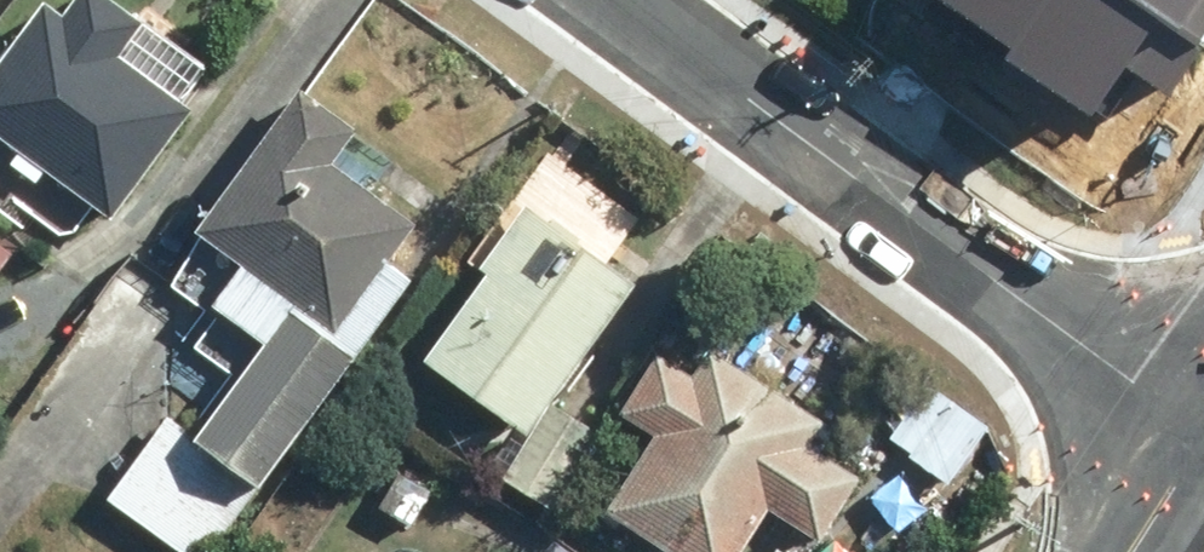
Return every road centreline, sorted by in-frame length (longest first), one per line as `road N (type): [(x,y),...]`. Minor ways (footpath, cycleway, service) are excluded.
road 1 (residential): [(1203,428),(617,0)]
road 2 (tertiary): [(1134,551),(1203,444)]

